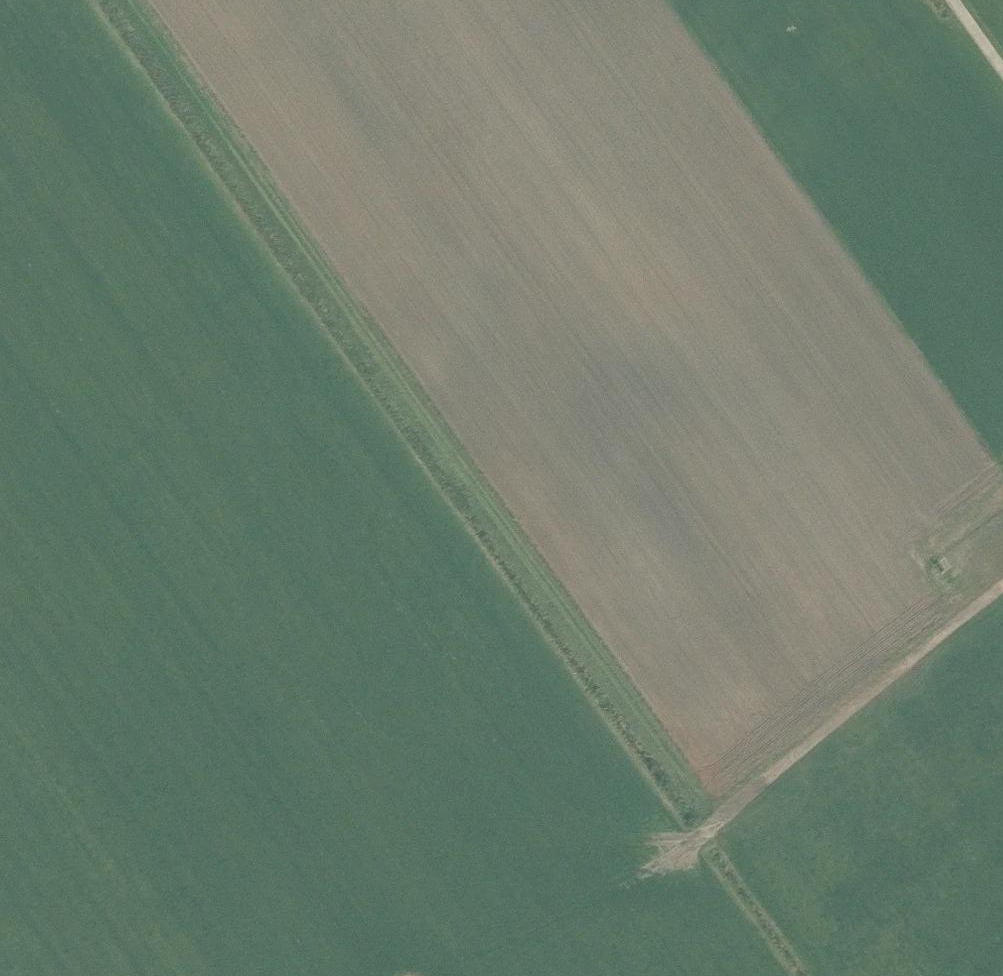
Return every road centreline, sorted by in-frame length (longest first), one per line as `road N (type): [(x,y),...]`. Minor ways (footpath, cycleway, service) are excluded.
road 1 (track): [(1002,594),(788,758),(717,826)]

